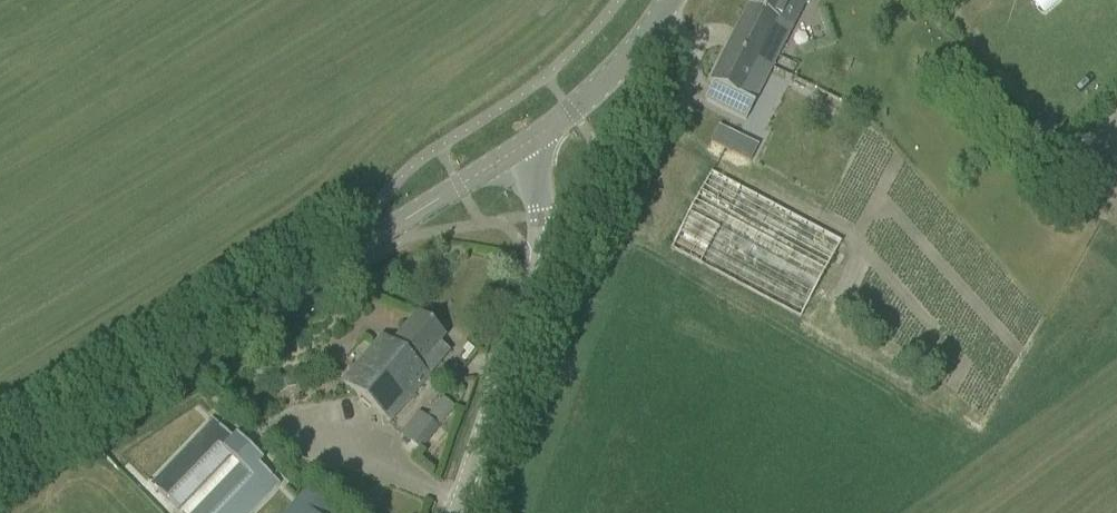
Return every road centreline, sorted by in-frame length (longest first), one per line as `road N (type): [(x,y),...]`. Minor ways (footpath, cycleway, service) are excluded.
road 1 (tertiary): [(0,468),(518,148)]
road 2 (unclassified): [(453,512),(542,216),(518,148)]
road 3 (tertiary): [(518,148),(573,113),(671,0)]

